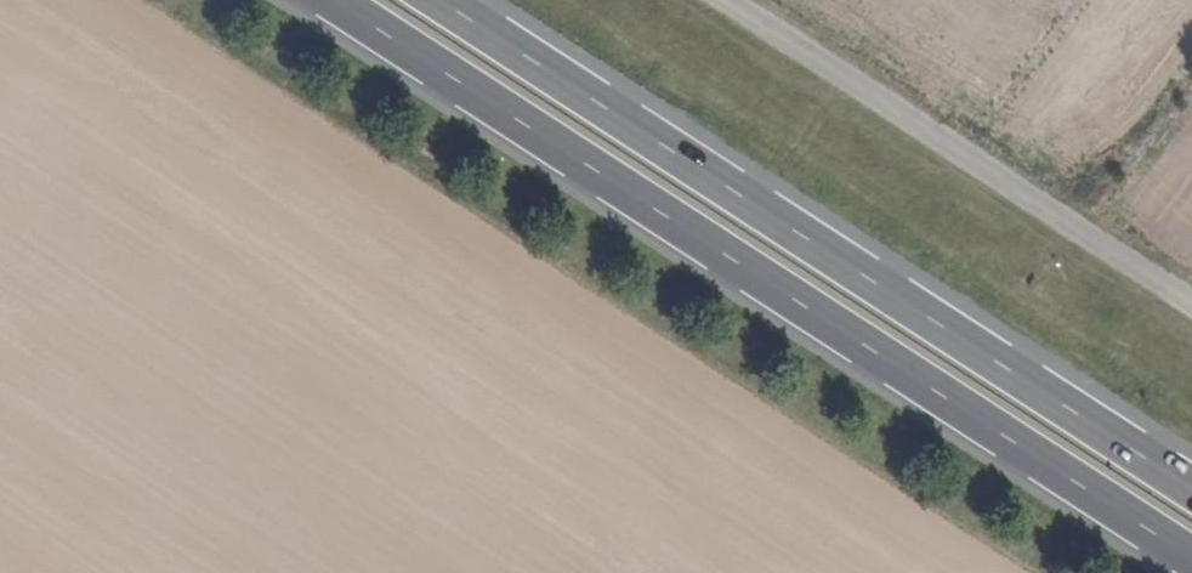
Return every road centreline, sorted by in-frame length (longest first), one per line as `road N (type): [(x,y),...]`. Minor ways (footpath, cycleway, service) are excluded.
road 1 (trunk): [(335,0),(1191,557)]
road 2 (trunk): [(1191,488),(441,0)]
road 3 (track): [(463,206),(147,0)]

